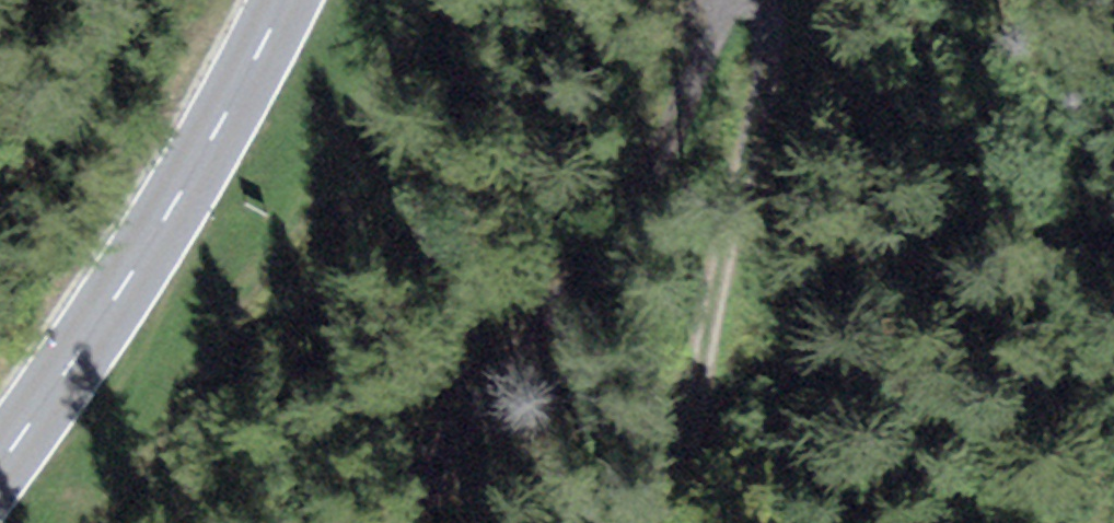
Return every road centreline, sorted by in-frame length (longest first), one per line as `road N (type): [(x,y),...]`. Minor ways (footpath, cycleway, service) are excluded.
road 1 (track): [(427,522),(538,365),(663,123),(745,0)]
road 2 (secondary): [(0,467),(169,213),(284,0)]
road 3 (track): [(761,0),(770,55),(718,352),(679,522)]

